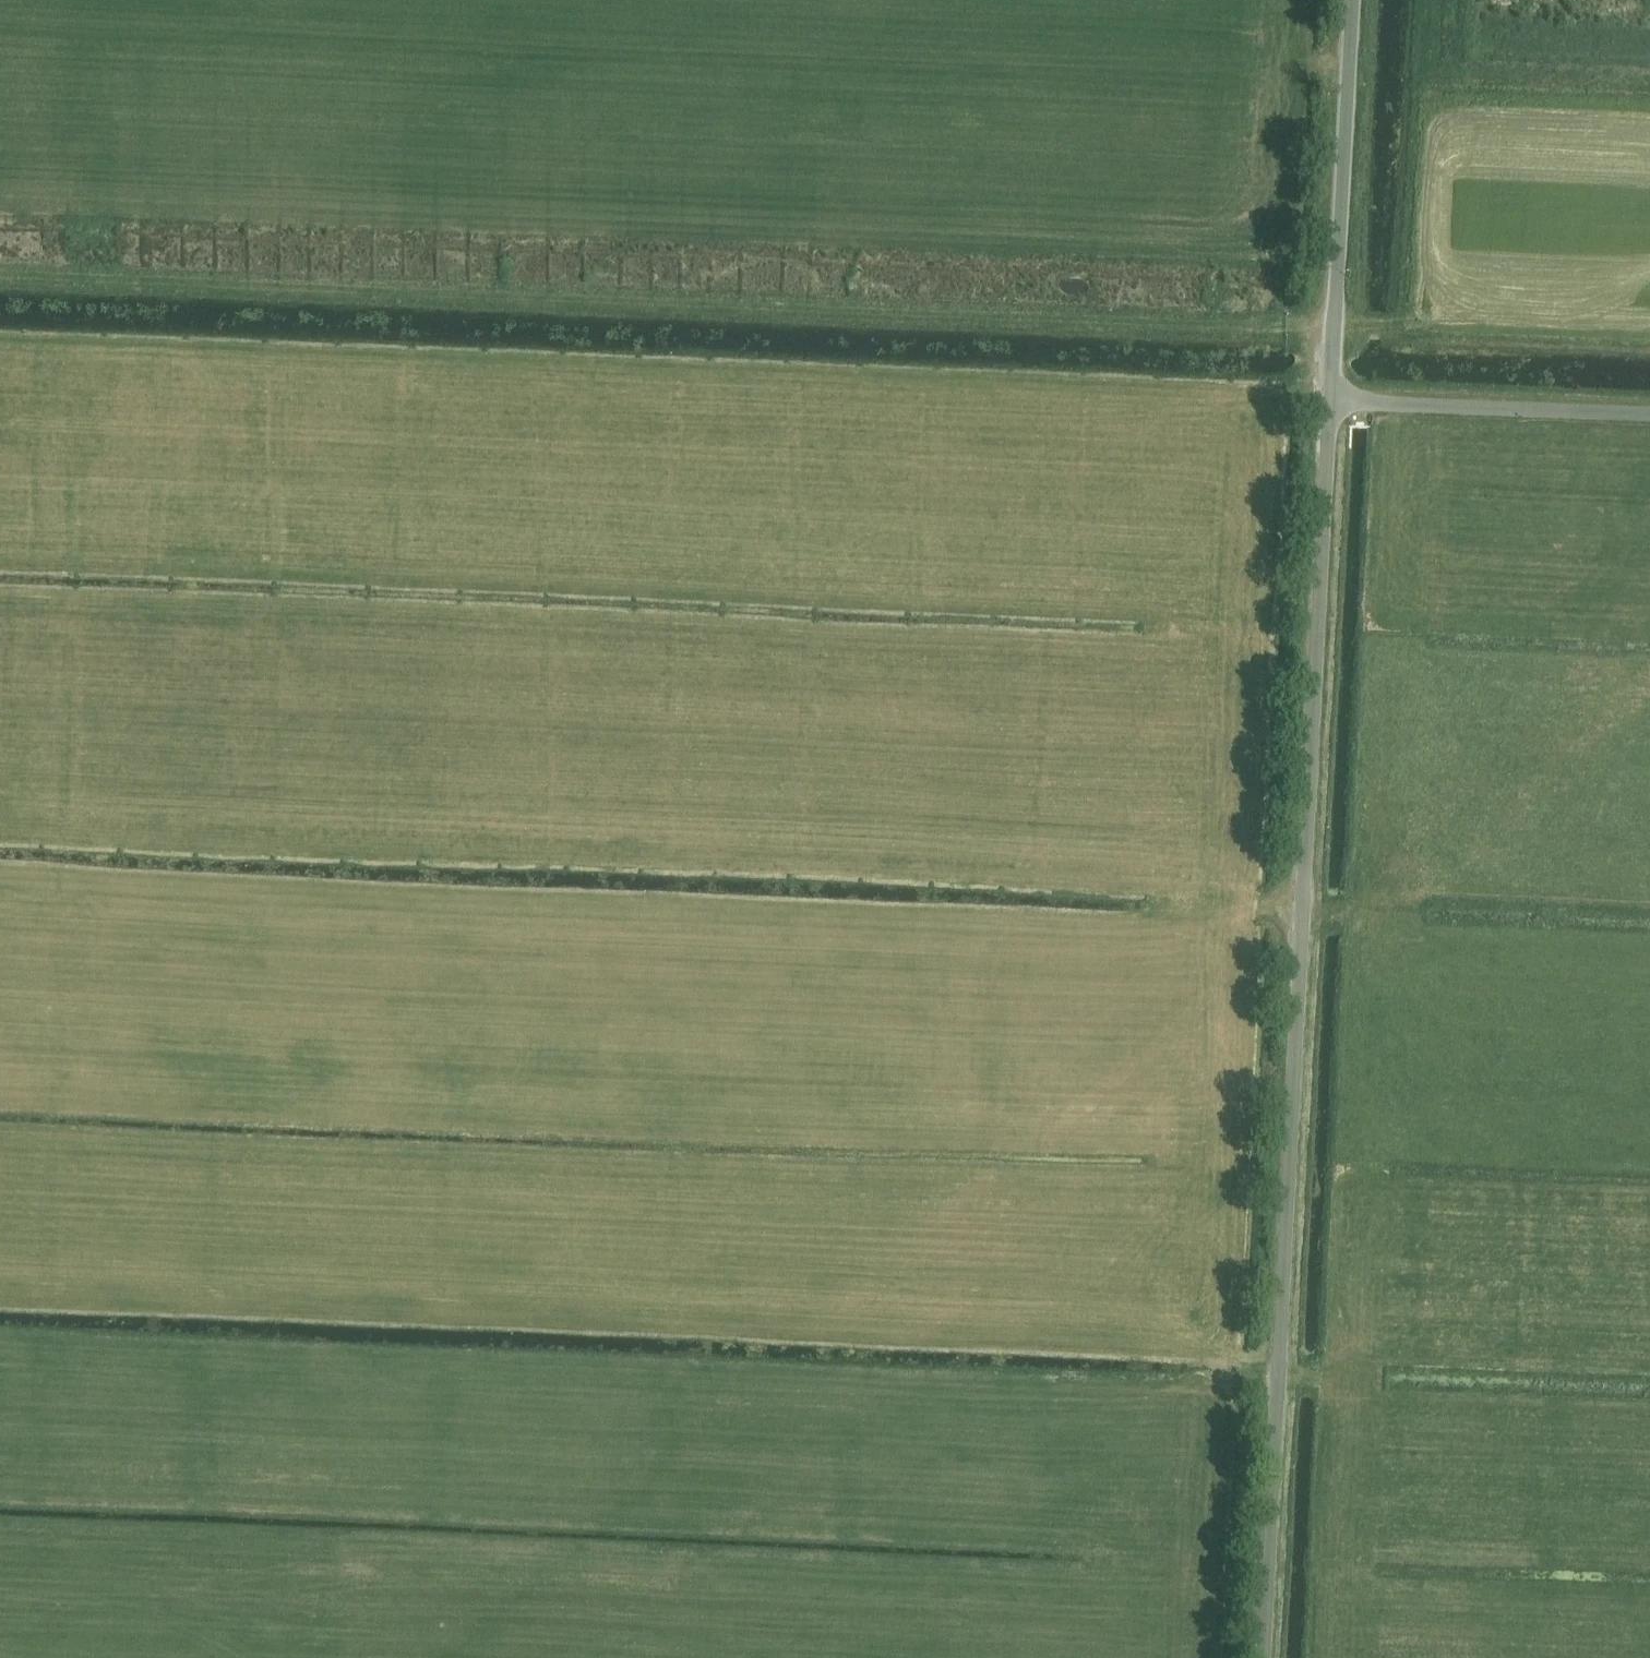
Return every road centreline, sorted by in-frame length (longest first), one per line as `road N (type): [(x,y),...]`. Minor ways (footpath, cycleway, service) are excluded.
road 1 (unclassified): [(1264,1657),(1352,0)]

